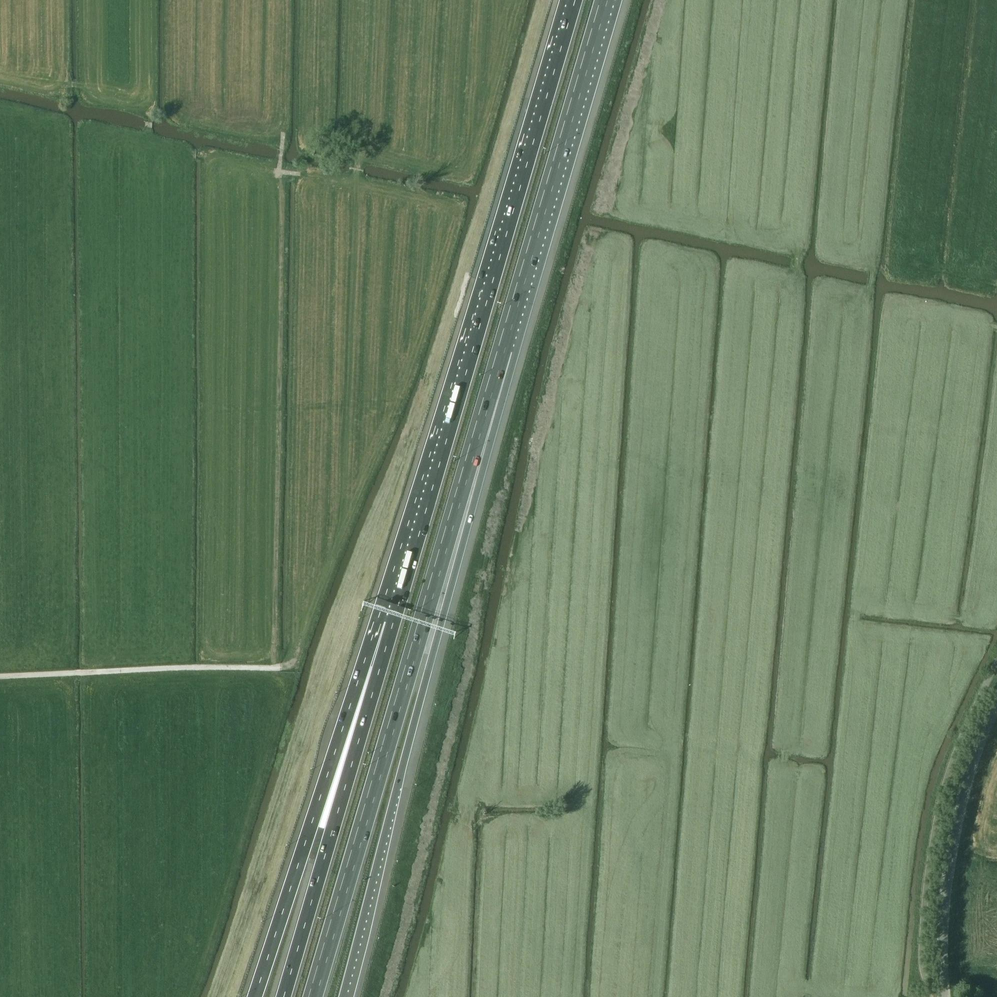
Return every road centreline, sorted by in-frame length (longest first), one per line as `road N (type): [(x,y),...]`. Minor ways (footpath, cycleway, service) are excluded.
road 1 (tertiary): [(579,493),(471,930),(943,965)]
road 2 (motorway): [(314,996),(503,352)]
road 3 (motorway): [(342,996),(503,352)]
road 4 (motorway): [(576,0),(392,627)]
road 5 (tertiary): [(706,0),(579,493)]
road 6 (tertiary): [(996,559),(579,493)]
road 7 (motorway): [(392,627),(323,790),(255,996)]
road 8 (motorway): [(392,627),(284,996)]
road 9 (motorway): [(503,352),(605,0)]
road 10 (track): [(0,677),(278,668)]
road 11 (unclassified): [(943,965),(963,799),(996,702)]

